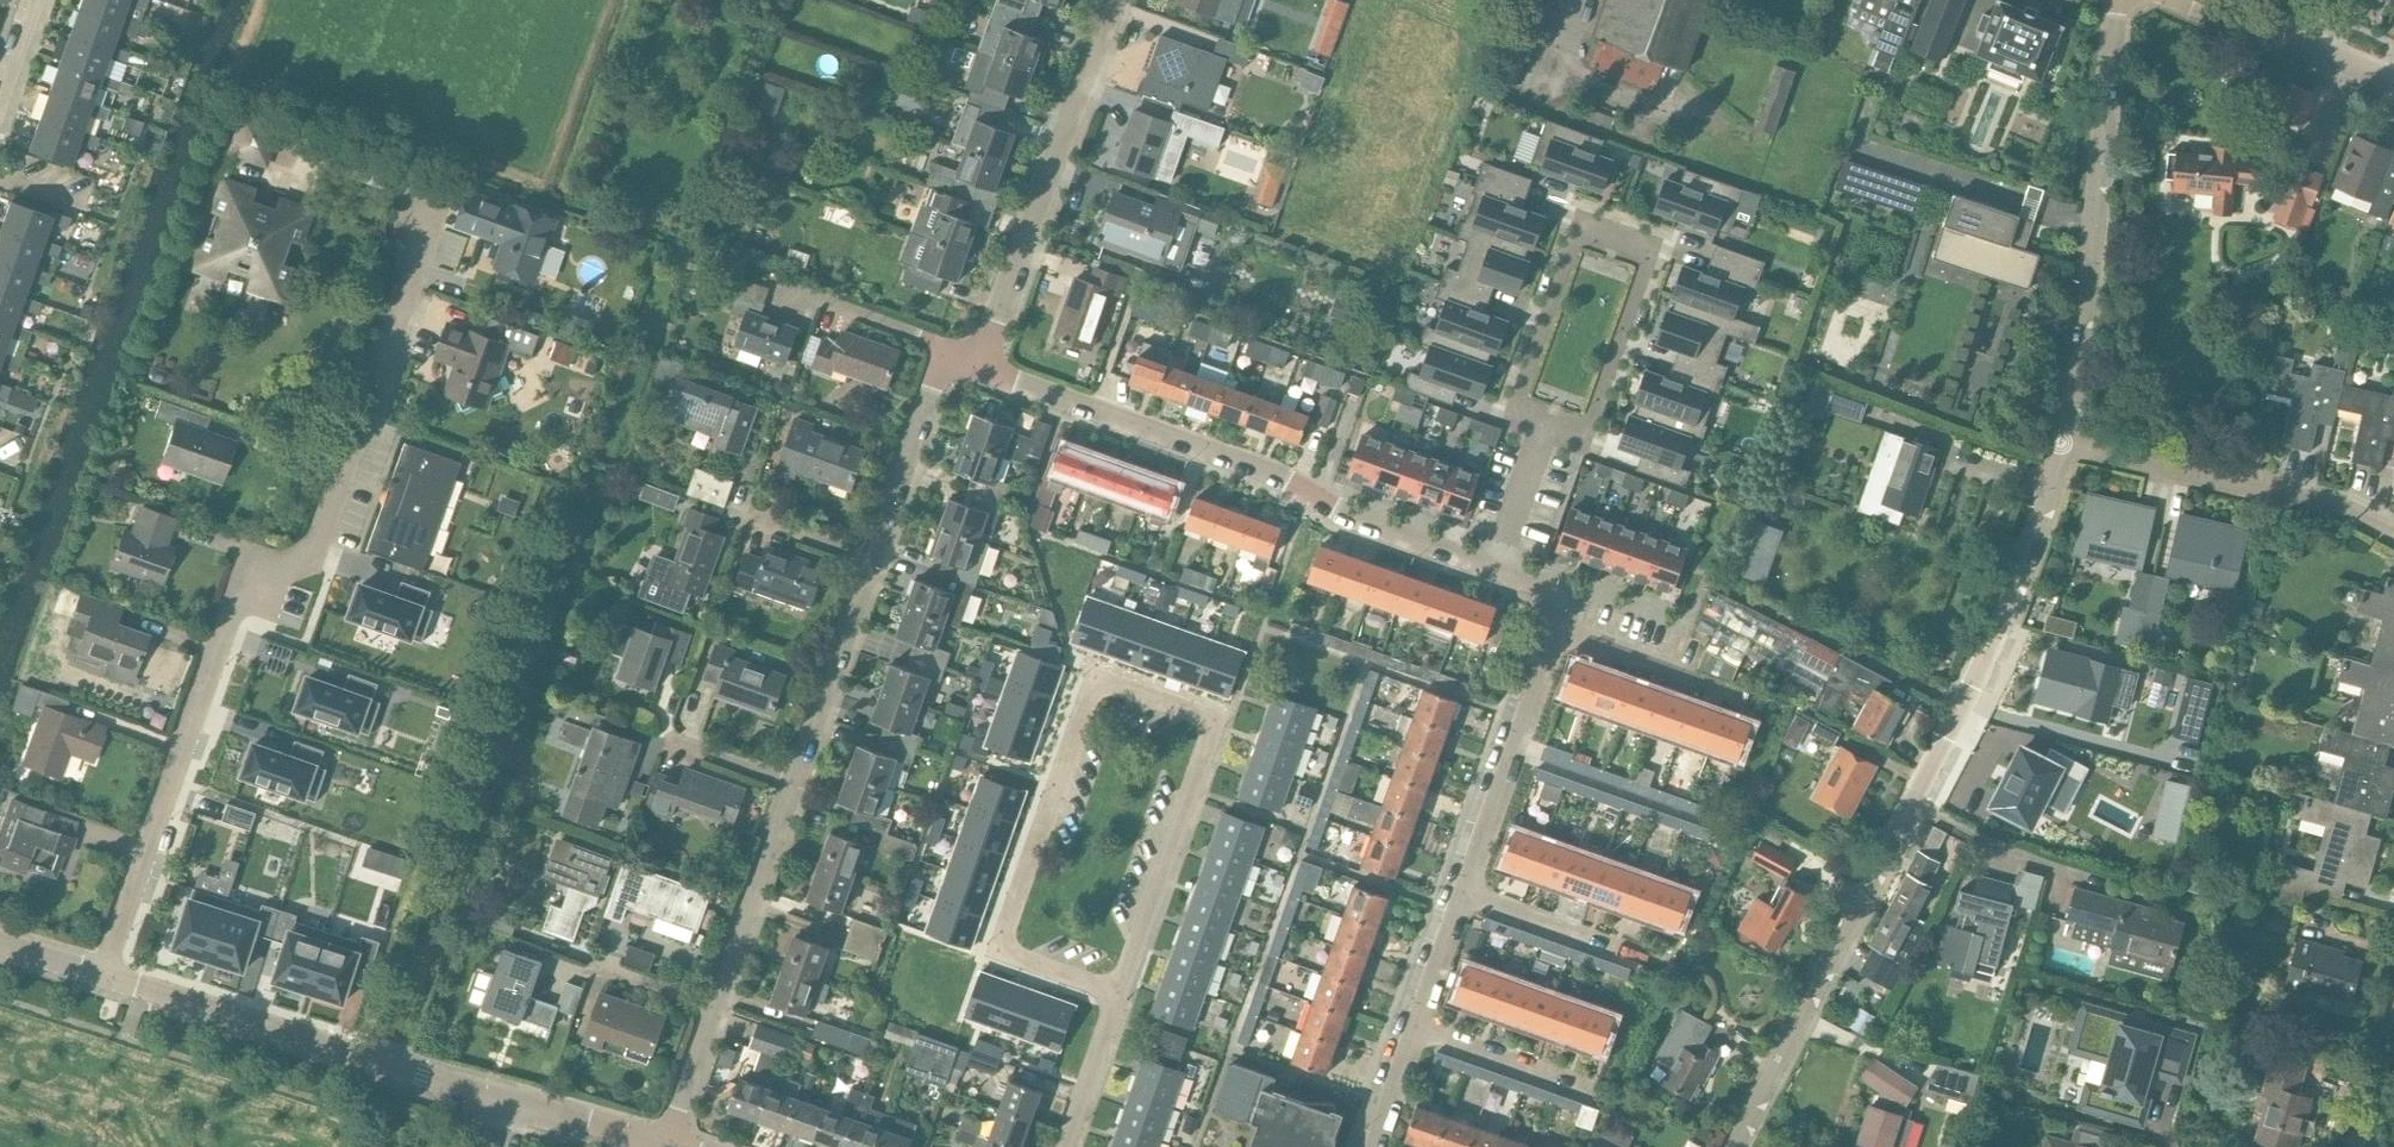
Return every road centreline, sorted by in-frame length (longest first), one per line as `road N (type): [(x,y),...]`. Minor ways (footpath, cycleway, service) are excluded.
road 1 (residential): [(102,974),(221,638),(315,563),(434,227)]
road 2 (residential): [(1735,1146),(2004,620),(2063,443)]
road 3 (residential): [(1118,993),(1216,723),(1092,678),(993,948)]
road 4 (residential): [(959,361),(1261,468),(1327,508),(1493,569)]
road 5 (unclassified): [(622,1131),(102,974)]
road 6 (residential): [(1545,423),(1583,436),(1651,249),(1582,225),(1514,412)]
road 7 (unclassified): [(2063,443),(2085,317),(2115,0)]
road 8 (unclassified): [(959,361),(996,322),(1112,0)]
road 9 (residential): [(2393,529),(2336,502),(2063,443)]
road 10 (residential): [(1461,896),(1558,630)]
road 11 (unclassified): [(793,785),(872,559)]
road 12 (unclassified): [(714,1010),(793,785)]
road 13 (unclassified): [(872,559),(932,389),(959,361)]
road 14 (residential): [(1659,969),(1461,896)]
road 15 (residential): [(1752,701),(1558,630)]
road 16 (tertiary): [(2393,81),(2208,0)]
road 17 (residential): [(1597,1096),(1413,1030)]
road 18 (residential): [(1063,1146),(1118,993)]
road 19 (residential): [(1545,423),(1493,569)]
road 20 (residential): [(959,361),(928,339),(822,300)]
road 21 (unclassified): [(667,1145),(714,1010)]
road 22 (residential): [(1413,1030),(1461,896)]
road 23 (residential): [(665,741),(793,785)]
road 24 (residential): [(872,559),(745,515)]
road 25 (residential): [(587,968),(714,1010)]
road 26 (residential): [(2358,1146),(2393,1017)]
road 27 (residential): [(993,948),(1118,993)]
road 28 (residential): [(1371,1146),(1413,1030)]

